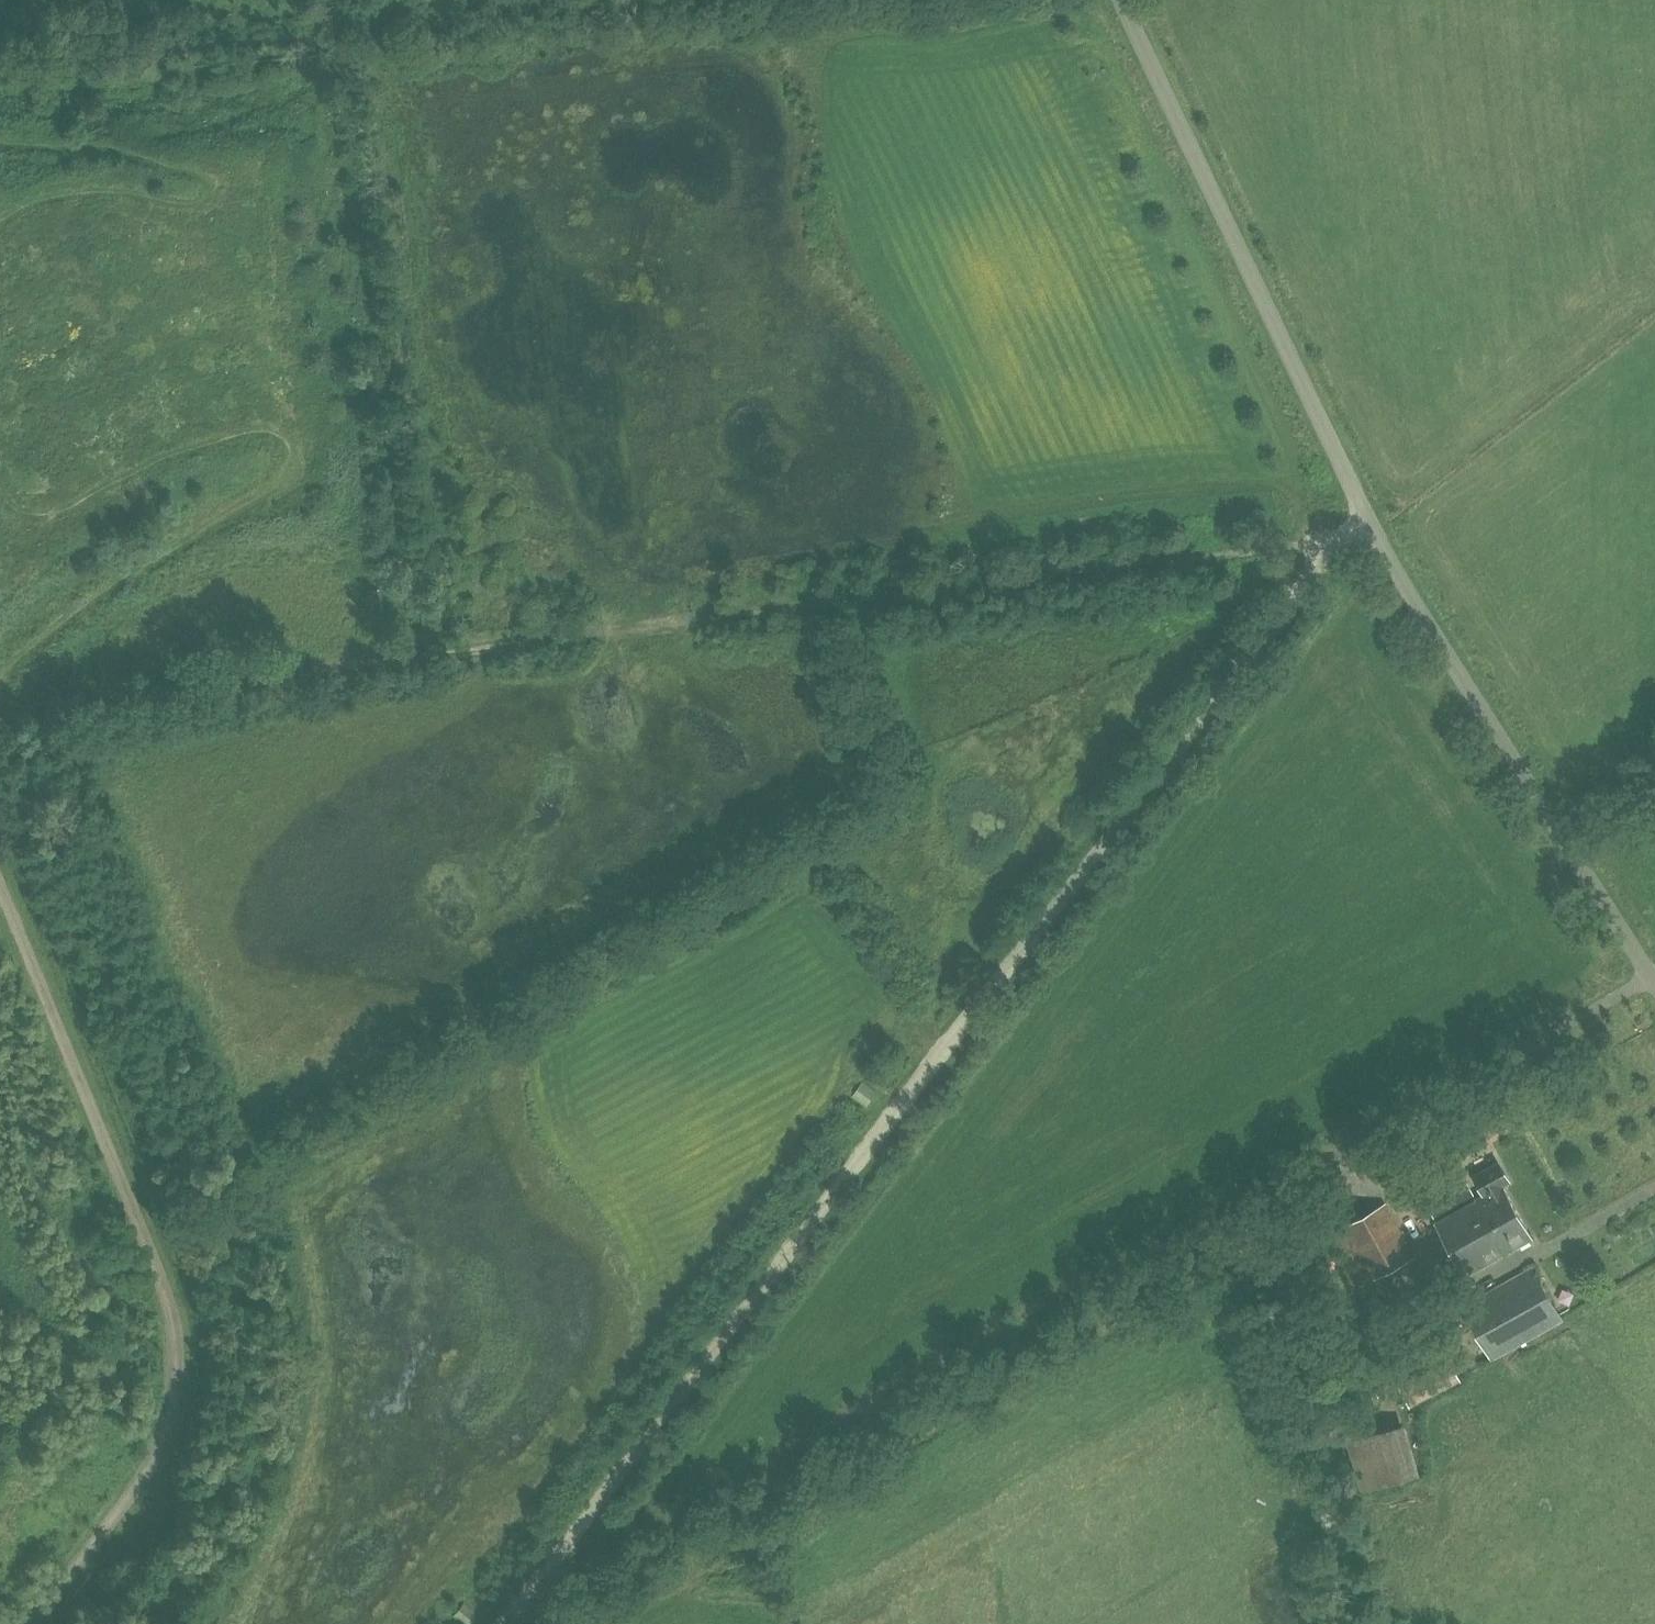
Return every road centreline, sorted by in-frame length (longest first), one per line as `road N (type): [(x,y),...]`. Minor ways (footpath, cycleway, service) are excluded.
road 1 (track): [(1334,544),(561,1548)]
road 2 (unclassified): [(1654,983),(1368,524),(1120,0)]
road 3 (track): [(426,654),(1267,553)]
road 4 (track): [(1379,1183),(1376,1146),(1389,1124),(1651,978)]

